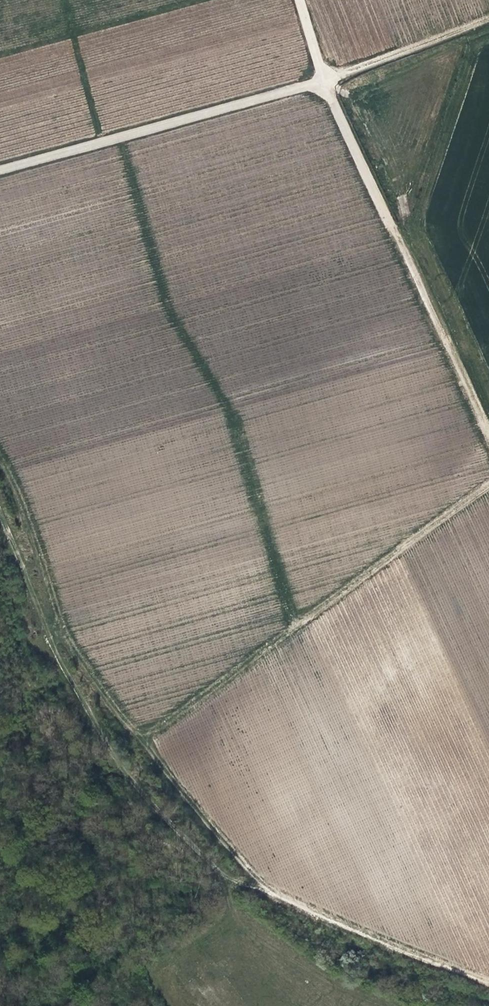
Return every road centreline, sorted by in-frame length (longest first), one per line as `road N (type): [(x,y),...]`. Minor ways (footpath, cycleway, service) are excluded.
road 1 (track): [(488,982),(300,910),(253,874),(180,800),(68,647),(0,513)]
road 2 (track): [(488,481),(136,737)]
road 3 (unclassified): [(0,166),(320,76),(297,0)]
road 4 (track): [(488,439),(320,76)]
road 5 (track): [(488,14),(320,76)]

